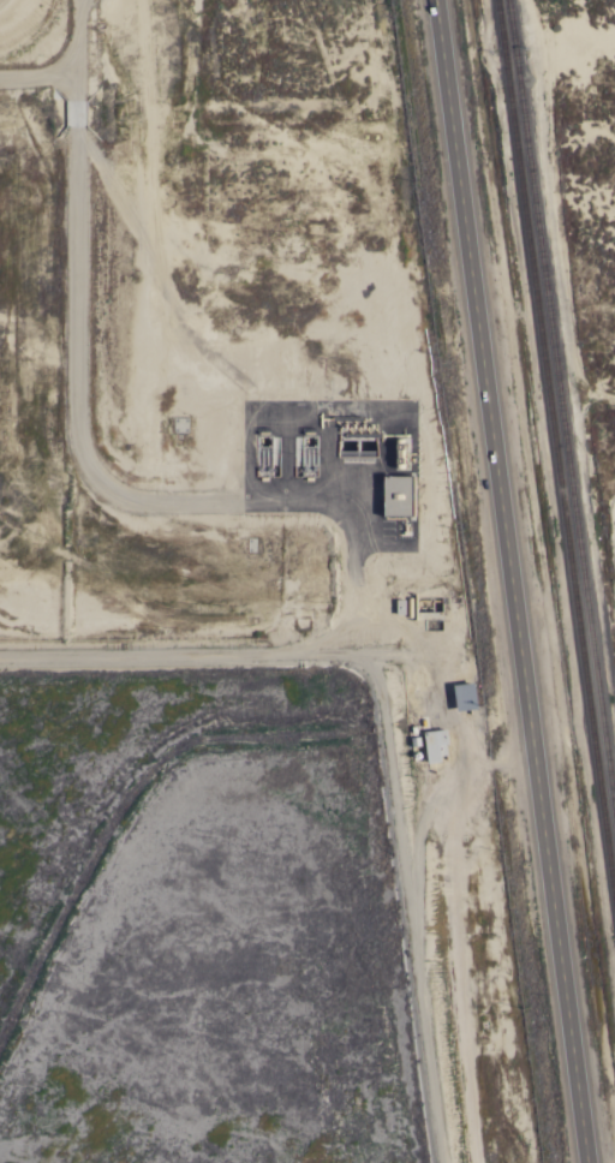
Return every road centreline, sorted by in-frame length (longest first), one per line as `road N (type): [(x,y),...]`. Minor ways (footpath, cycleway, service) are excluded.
road 1 (secondary): [(588,1162),(436,0)]

